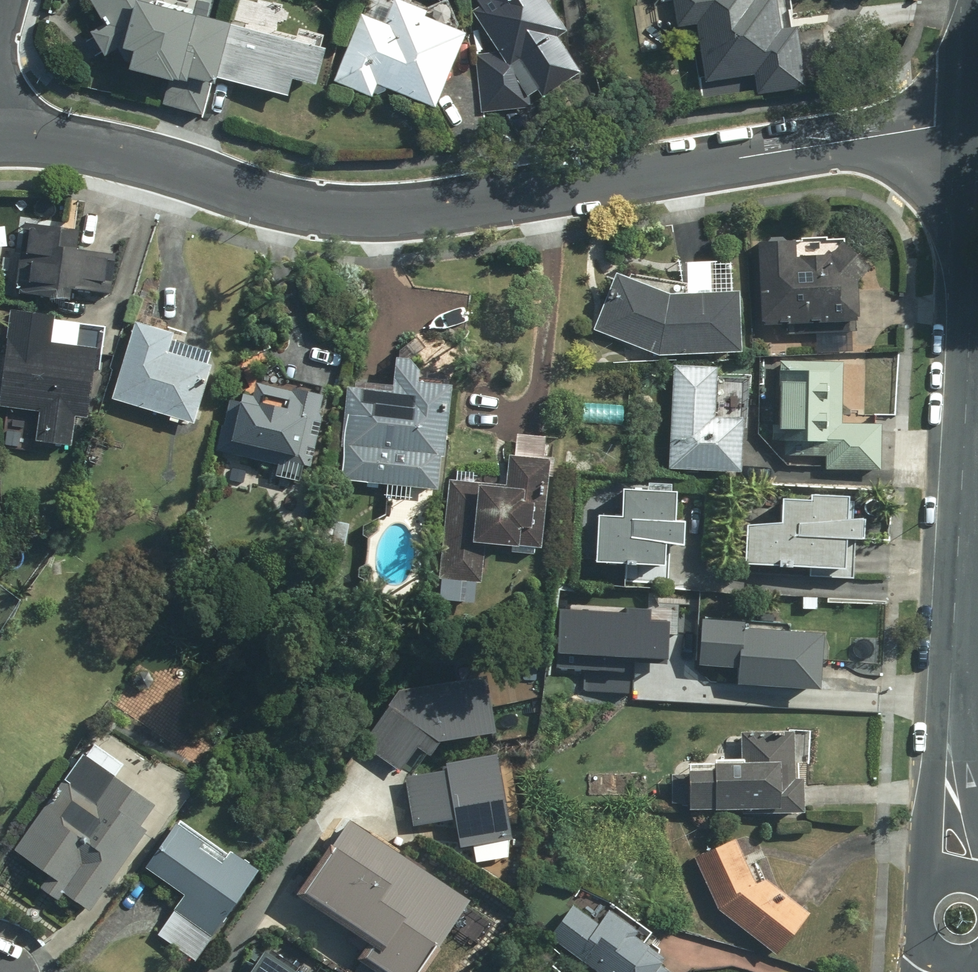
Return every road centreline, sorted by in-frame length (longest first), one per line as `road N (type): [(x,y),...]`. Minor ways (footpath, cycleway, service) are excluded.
road 1 (residential): [(976,123),(401,211),(323,211),(100,147),(0,137)]
road 2 (tertiary): [(951,765),(976,123)]
road 3 (tertiary): [(926,893),(951,765)]

